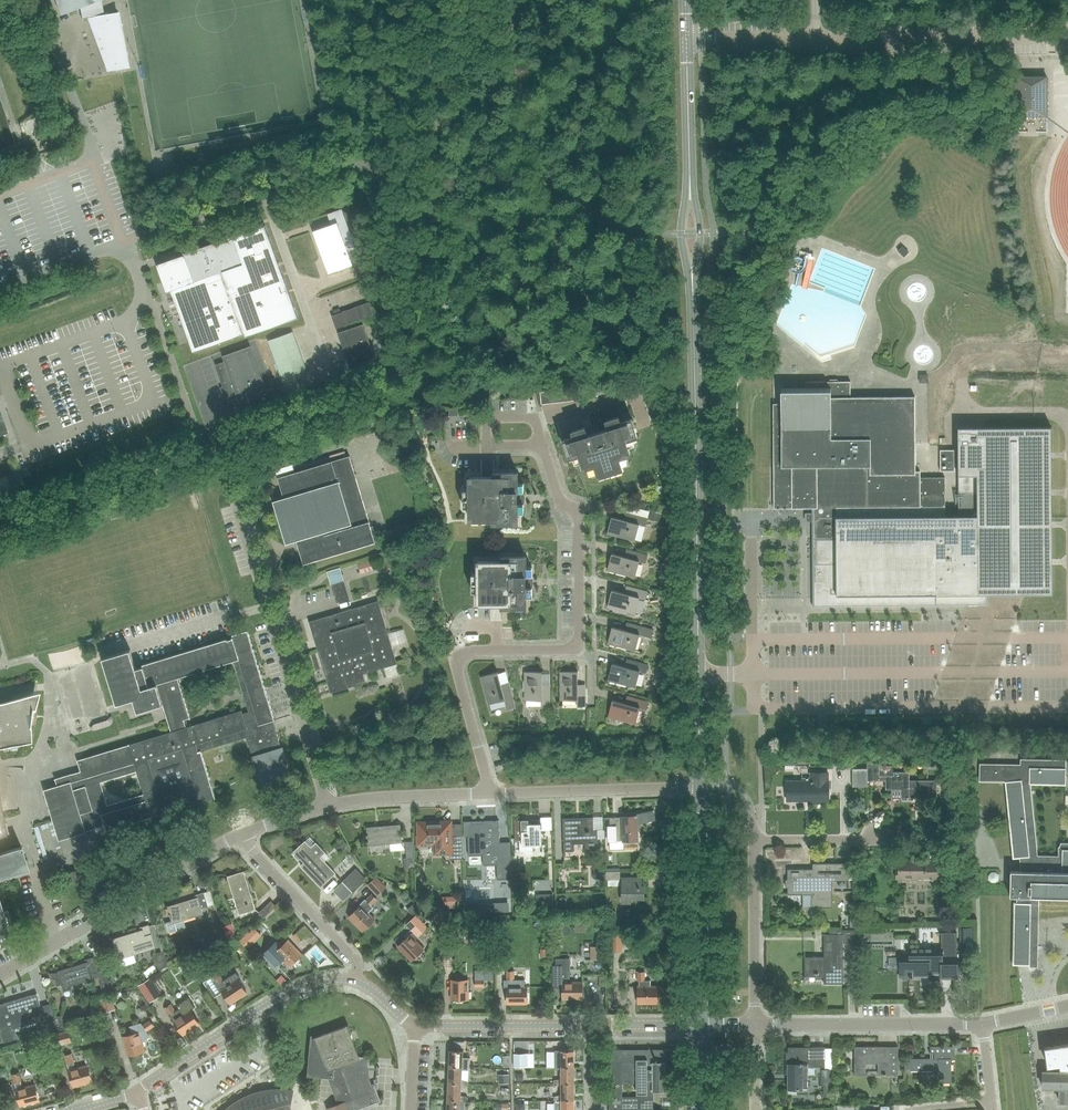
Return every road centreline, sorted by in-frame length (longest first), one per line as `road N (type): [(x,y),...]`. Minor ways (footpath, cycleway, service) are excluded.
road 1 (tertiary): [(700,787),(692,285)]
road 2 (unclassified): [(1067,37),(686,38)]
road 3 (unclassified): [(327,806),(218,448)]
road 4 (unclassified): [(0,974),(241,834)]
road 5 (residential): [(491,794),(453,657),(577,648)]
road 6 (unclassified): [(137,1090),(283,996),(326,981),(354,981)]
road 7 (tertiary): [(701,1025),(700,787)]
road 8 (residential): [(983,1023),(755,1025)]
road 9 (residential): [(577,648),(579,511),(559,499),(541,446)]
road 10 (unclassified): [(491,794),(700,787)]
road 11 (residential): [(354,981),(358,963),(241,834)]
road 12 (residential): [(754,841),(755,1025)]
road 13 (unclassified): [(594,1026),(414,1026)]
road 14 (unclassified): [(327,806),(491,794)]
road 15 (track): [(773,381),(749,390),(750,517)]
road 16 (tertiary): [(689,177),(686,38)]
road 17 (residential): [(754,841),(884,840)]
road 18 (residential): [(541,446),(494,446),(487,439),(489,418),(533,417)]

